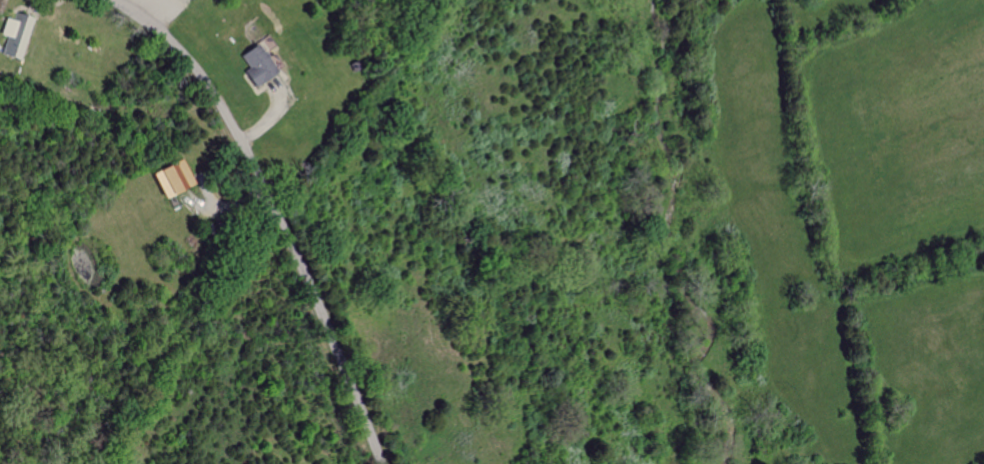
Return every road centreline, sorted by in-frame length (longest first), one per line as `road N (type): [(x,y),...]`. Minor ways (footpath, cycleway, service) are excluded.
road 1 (residential): [(381,463),(281,227),(208,90),(167,41),(103,0)]

